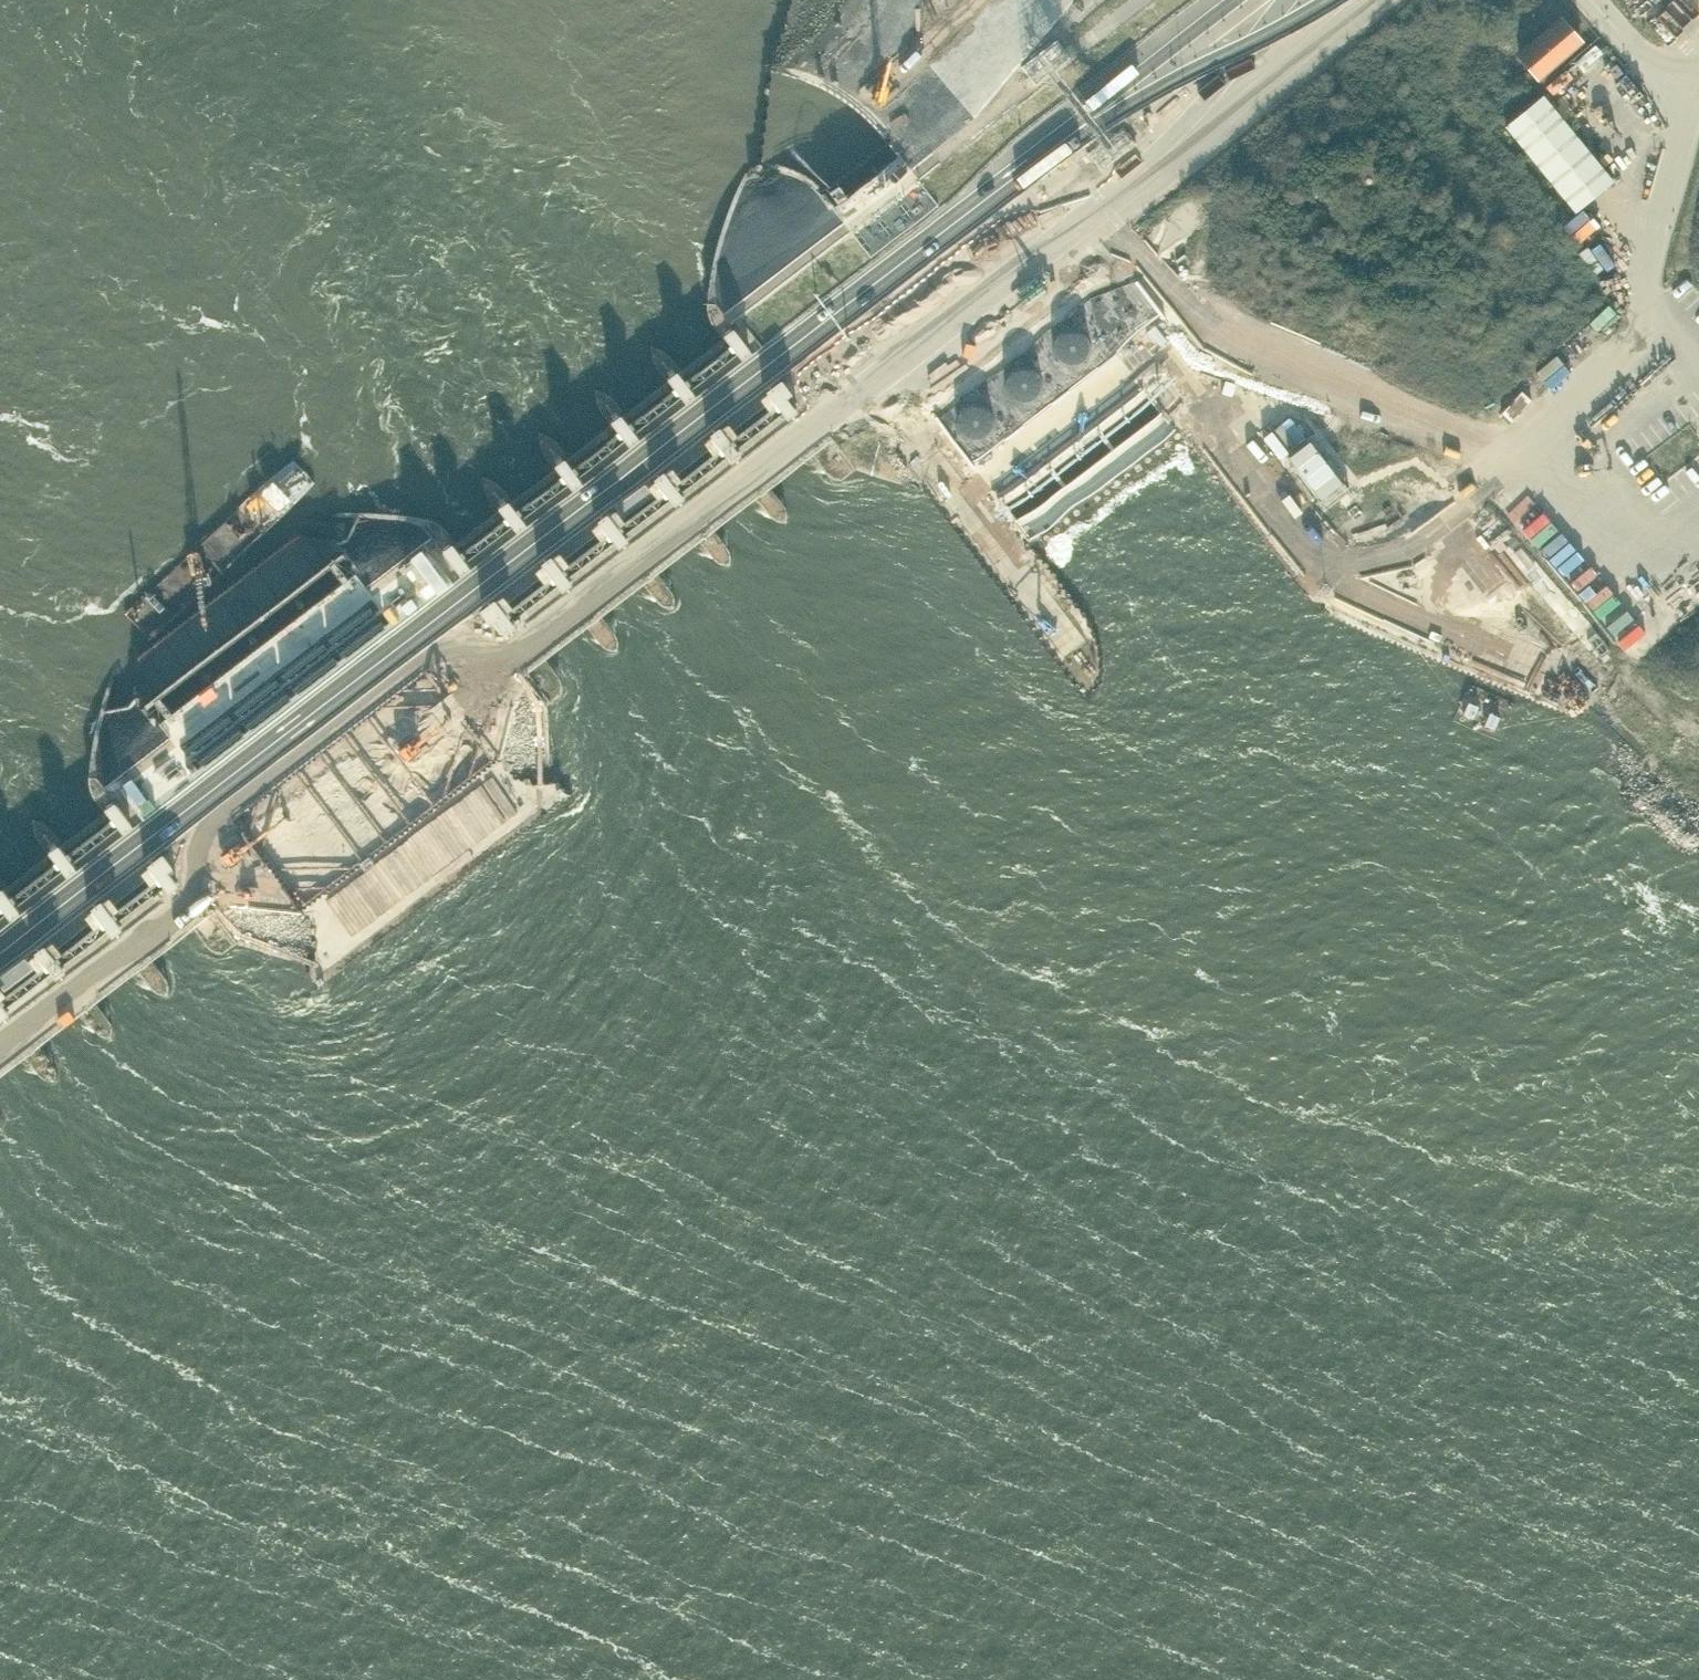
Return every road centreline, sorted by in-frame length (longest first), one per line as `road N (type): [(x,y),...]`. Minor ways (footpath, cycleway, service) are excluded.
road 1 (motorway): [(0,1049),(818,426),(1335,0)]
road 2 (motorway): [(1247,0),(0,953)]

